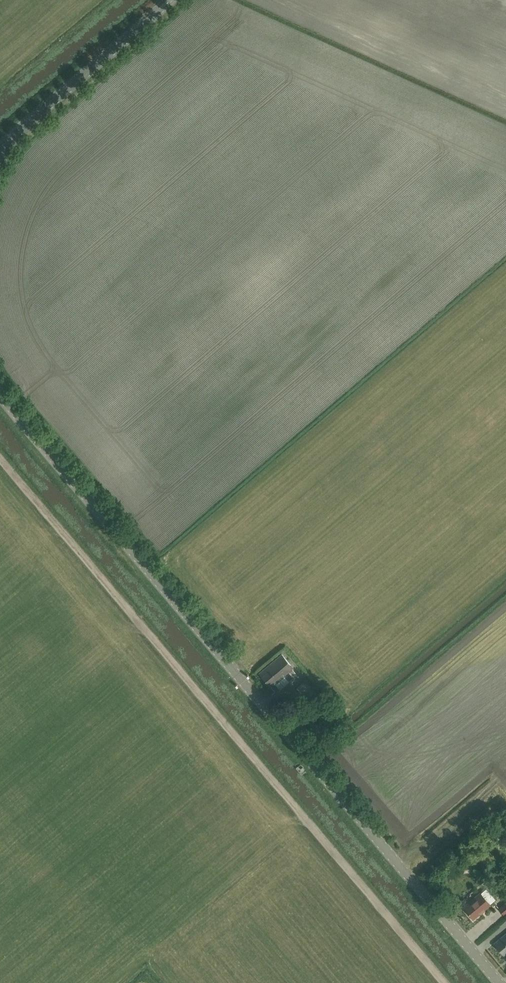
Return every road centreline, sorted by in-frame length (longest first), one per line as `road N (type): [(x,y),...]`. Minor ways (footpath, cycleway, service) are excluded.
road 1 (tertiary): [(500,982),(0,390)]
road 2 (track): [(444,982),(0,459)]
road 3 (tertiary): [(0,152),(169,0)]

